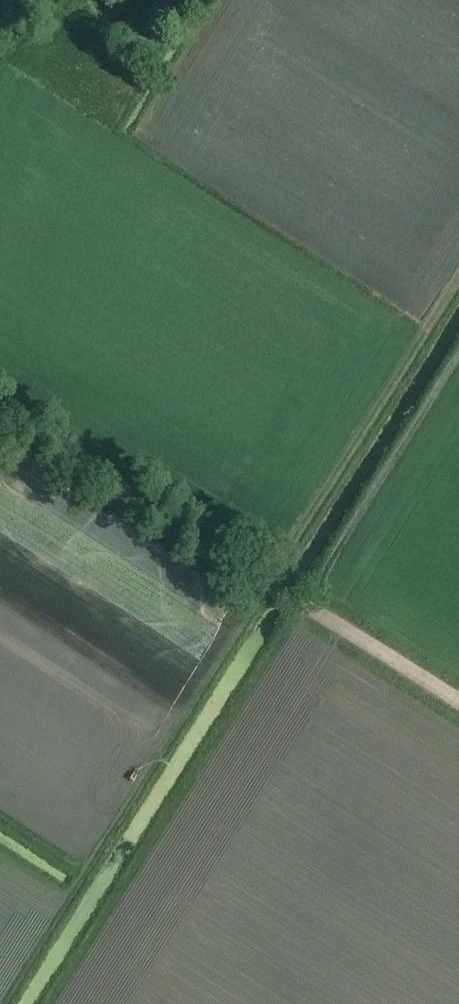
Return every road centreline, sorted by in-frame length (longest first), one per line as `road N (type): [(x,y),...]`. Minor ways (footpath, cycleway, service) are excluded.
road 1 (track): [(0,413),(458,704)]

